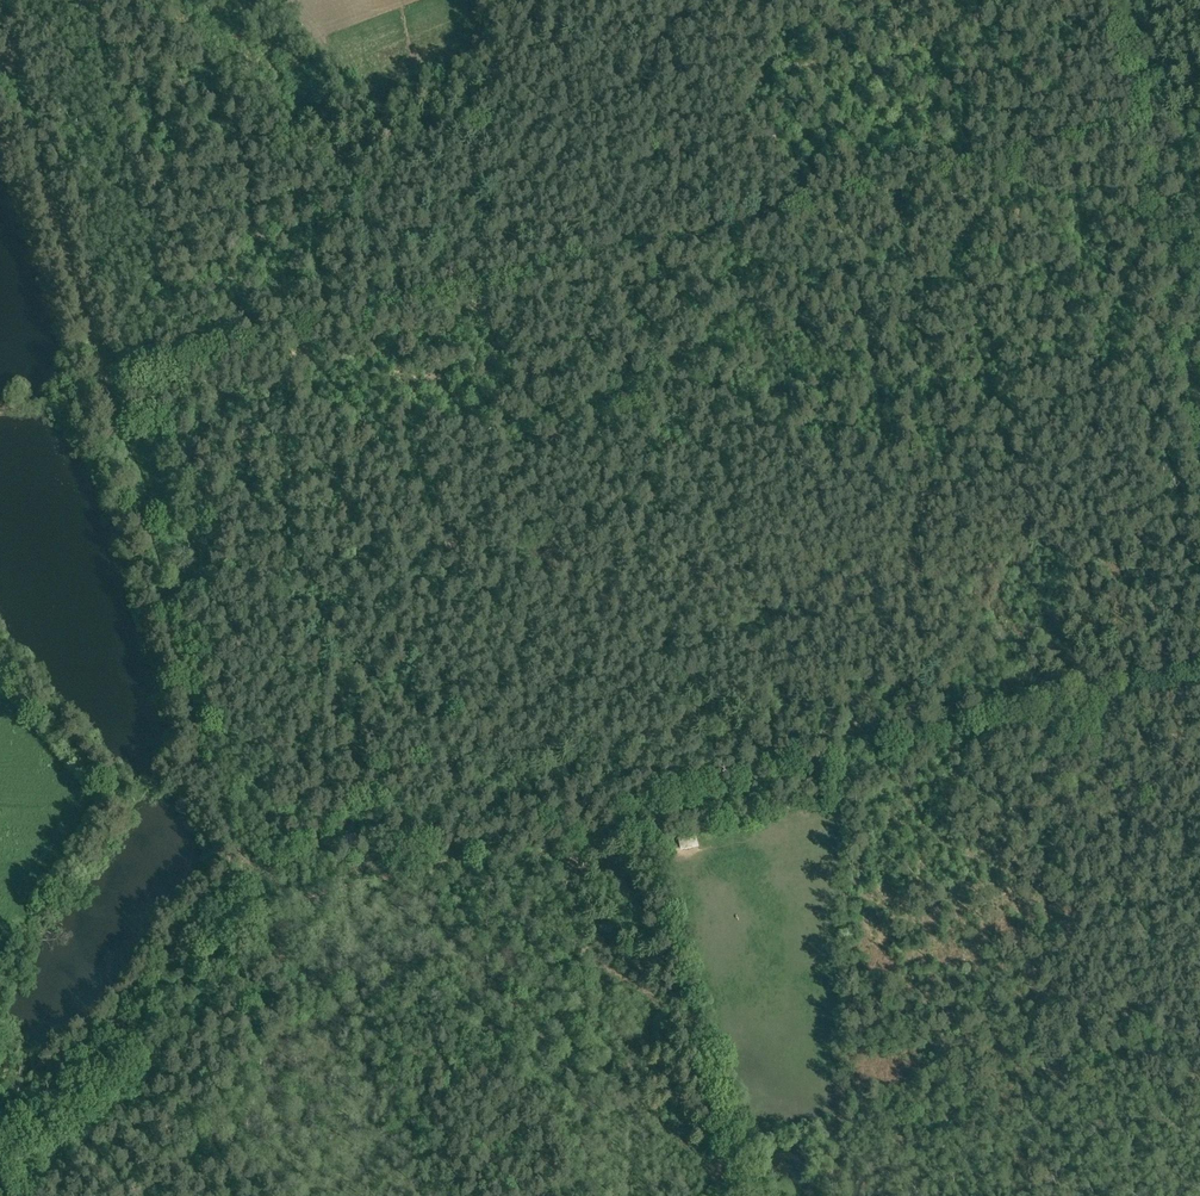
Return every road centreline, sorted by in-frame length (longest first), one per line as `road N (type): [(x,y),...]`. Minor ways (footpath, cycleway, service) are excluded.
road 1 (track): [(0,1188),(284,895),(768,795)]

